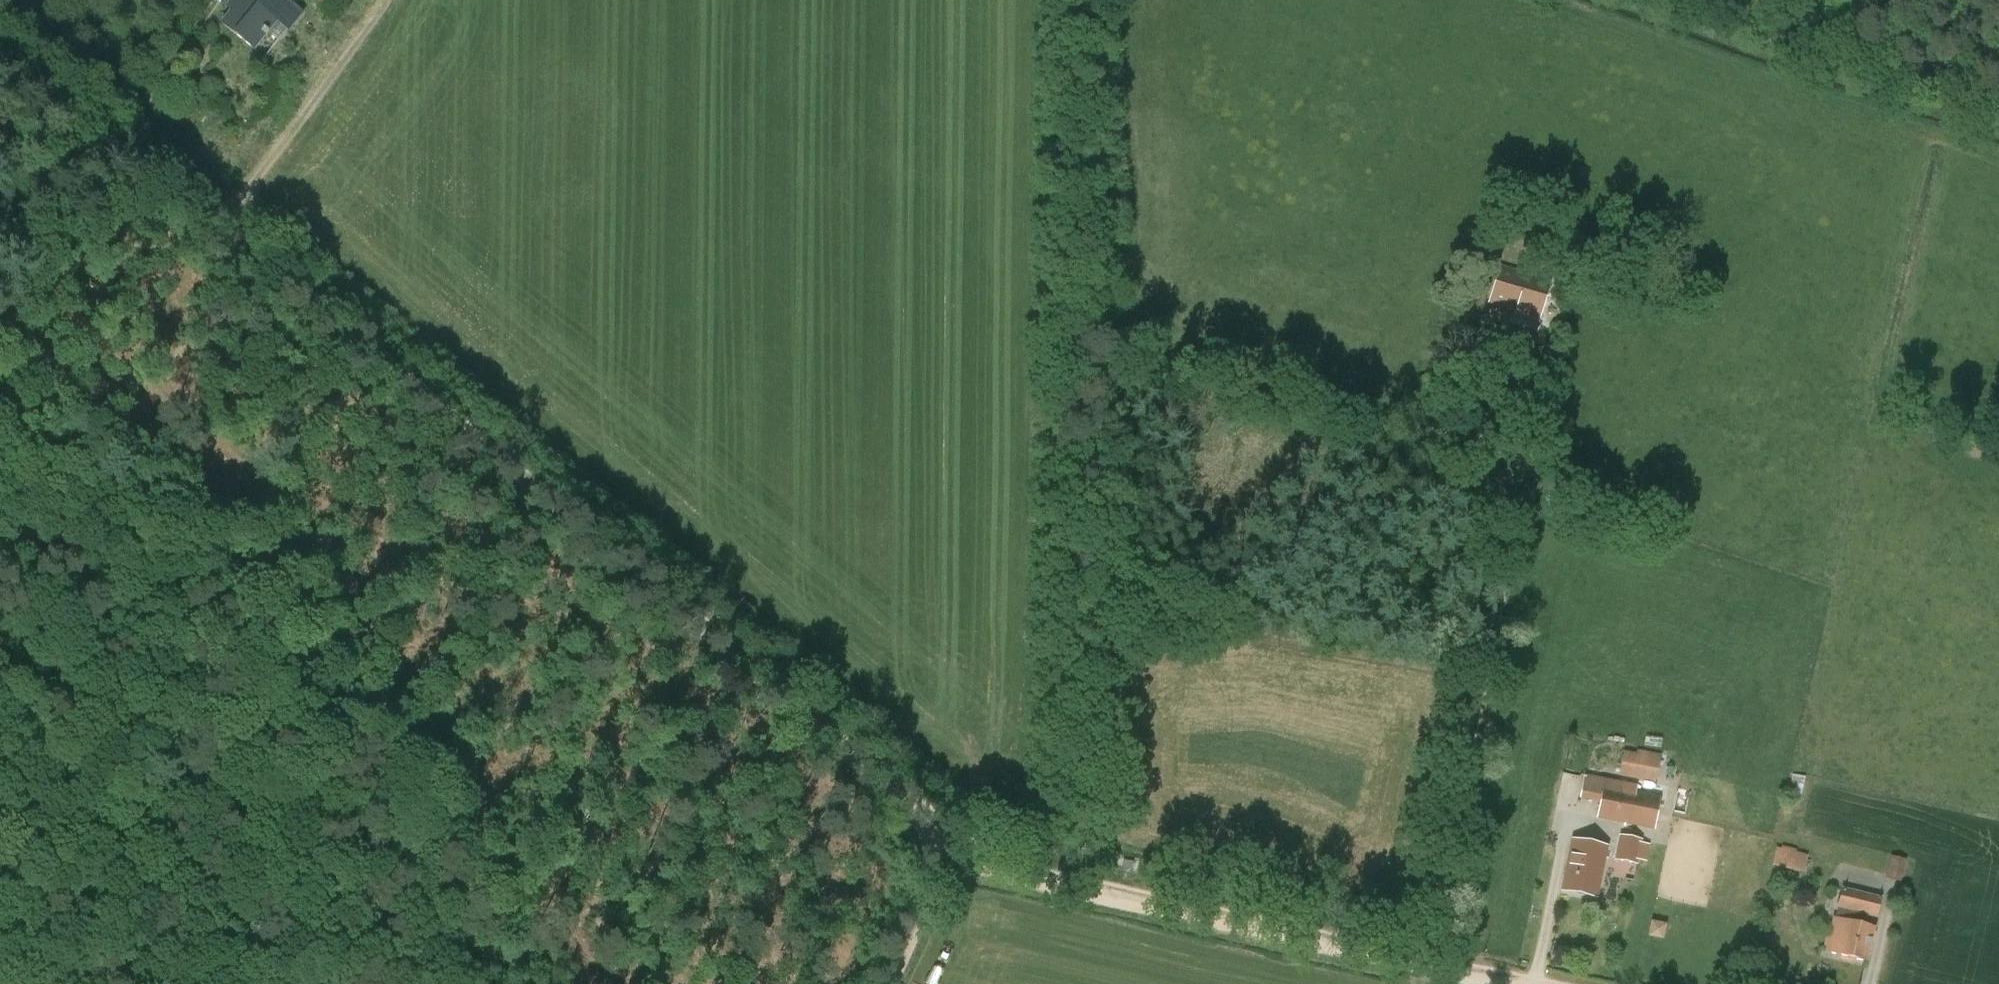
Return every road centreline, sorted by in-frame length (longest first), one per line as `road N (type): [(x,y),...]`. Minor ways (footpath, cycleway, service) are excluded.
road 1 (track): [(949,846),(335,330),(0,68)]
road 2 (track): [(1503,983),(969,858)]
road 3 (track): [(884,983),(949,846)]

